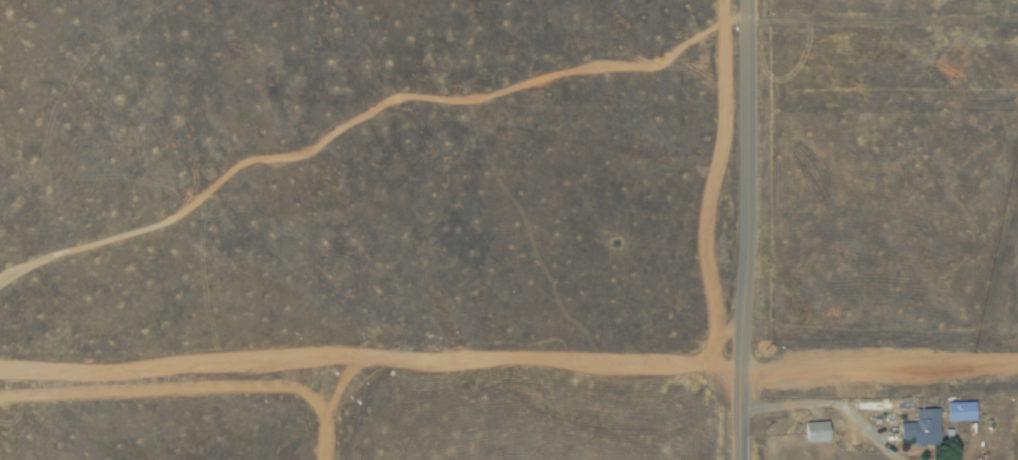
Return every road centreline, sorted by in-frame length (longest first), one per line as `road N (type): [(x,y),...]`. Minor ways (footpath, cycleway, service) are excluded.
road 1 (tertiary): [(742,459),(743,206)]
road 2 (tertiary): [(744,0),(743,206)]

